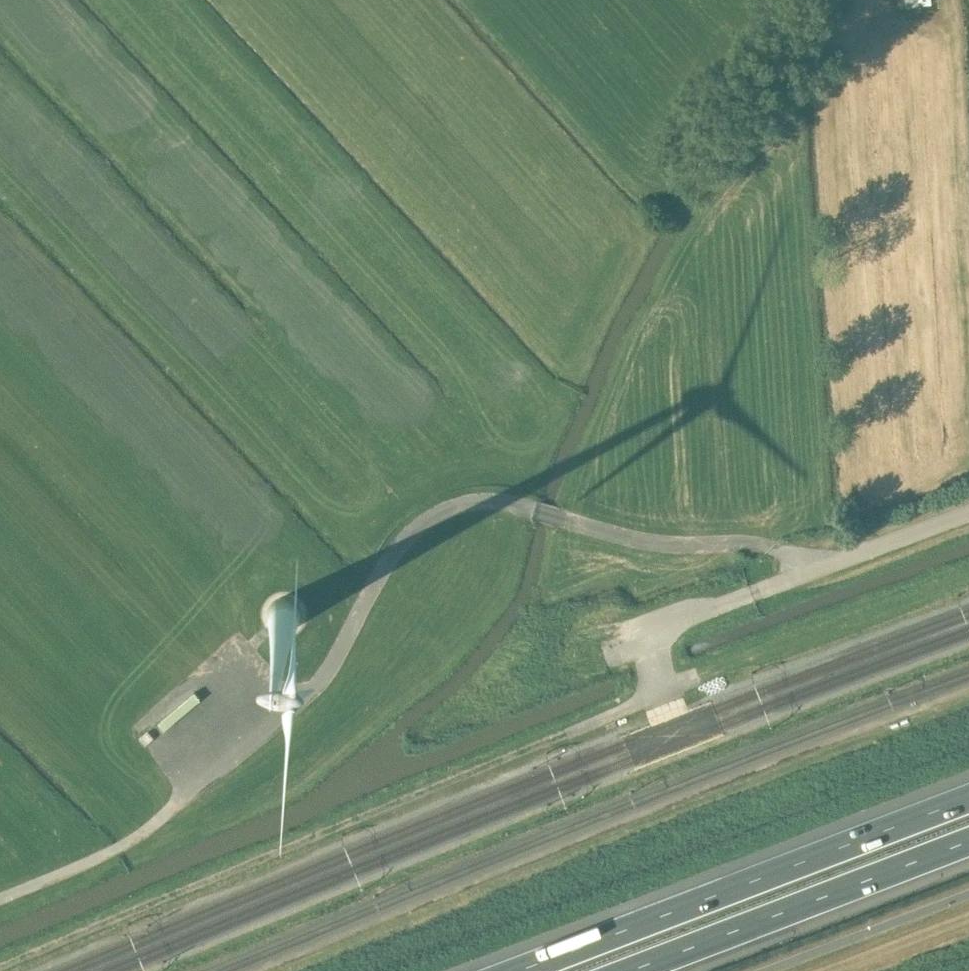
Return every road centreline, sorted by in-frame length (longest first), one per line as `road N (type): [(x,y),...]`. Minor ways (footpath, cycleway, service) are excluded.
road 1 (motorway): [(968,796),(512,970)]
road 2 (motorway): [(622,970),(968,839)]
road 3 (unclassified): [(752,591),(968,510)]

